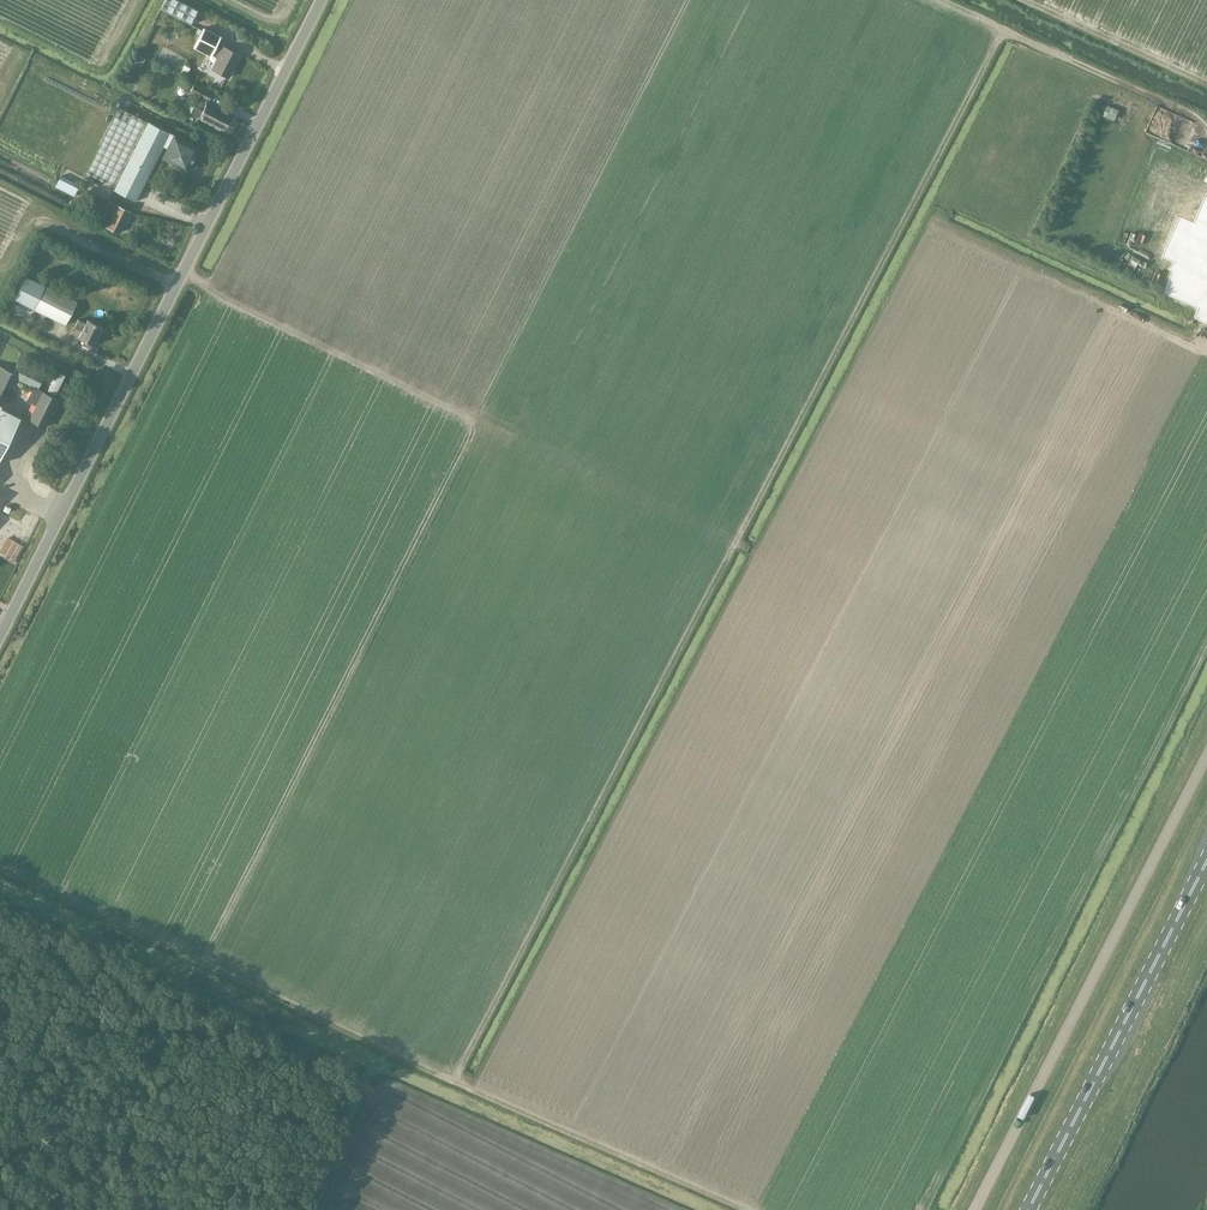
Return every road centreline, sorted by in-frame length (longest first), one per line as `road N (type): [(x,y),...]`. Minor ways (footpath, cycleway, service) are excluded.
road 1 (track): [(1168,331),(990,662),(732,544),(454,1080),(0,863)]
road 2 (track): [(1003,30),(732,544),(182,273)]
road 3 (unclassified): [(0,635),(320,0)]
road 4 (track): [(1206,641),(918,1209)]
road 5 (unclassified): [(1206,754),(973,1209)]
road 6 (primary): [(1028,1209),(1206,860)]
road 7 (track): [(454,1080),(749,1209)]
road 8 (track): [(1194,343),(934,220),(943,200)]
road 9 (track): [(1206,132),(1191,115),(936,0)]
road 10 (track): [(1022,0),(1206,84)]
road 11 (track): [(320,1209),(377,1091)]

